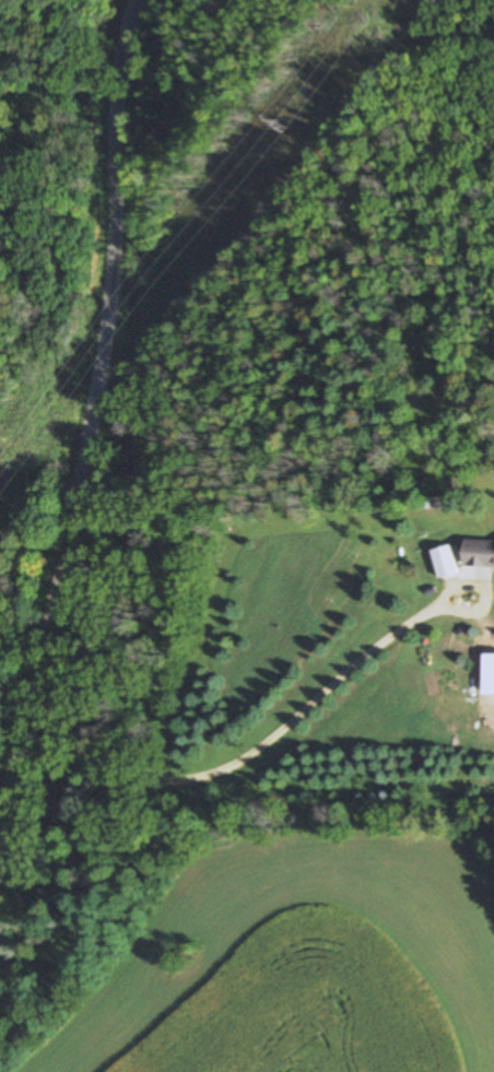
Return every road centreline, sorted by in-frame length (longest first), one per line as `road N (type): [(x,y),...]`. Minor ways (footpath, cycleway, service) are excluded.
road 1 (residential): [(0,848),(97,387),(117,76),(142,0)]

